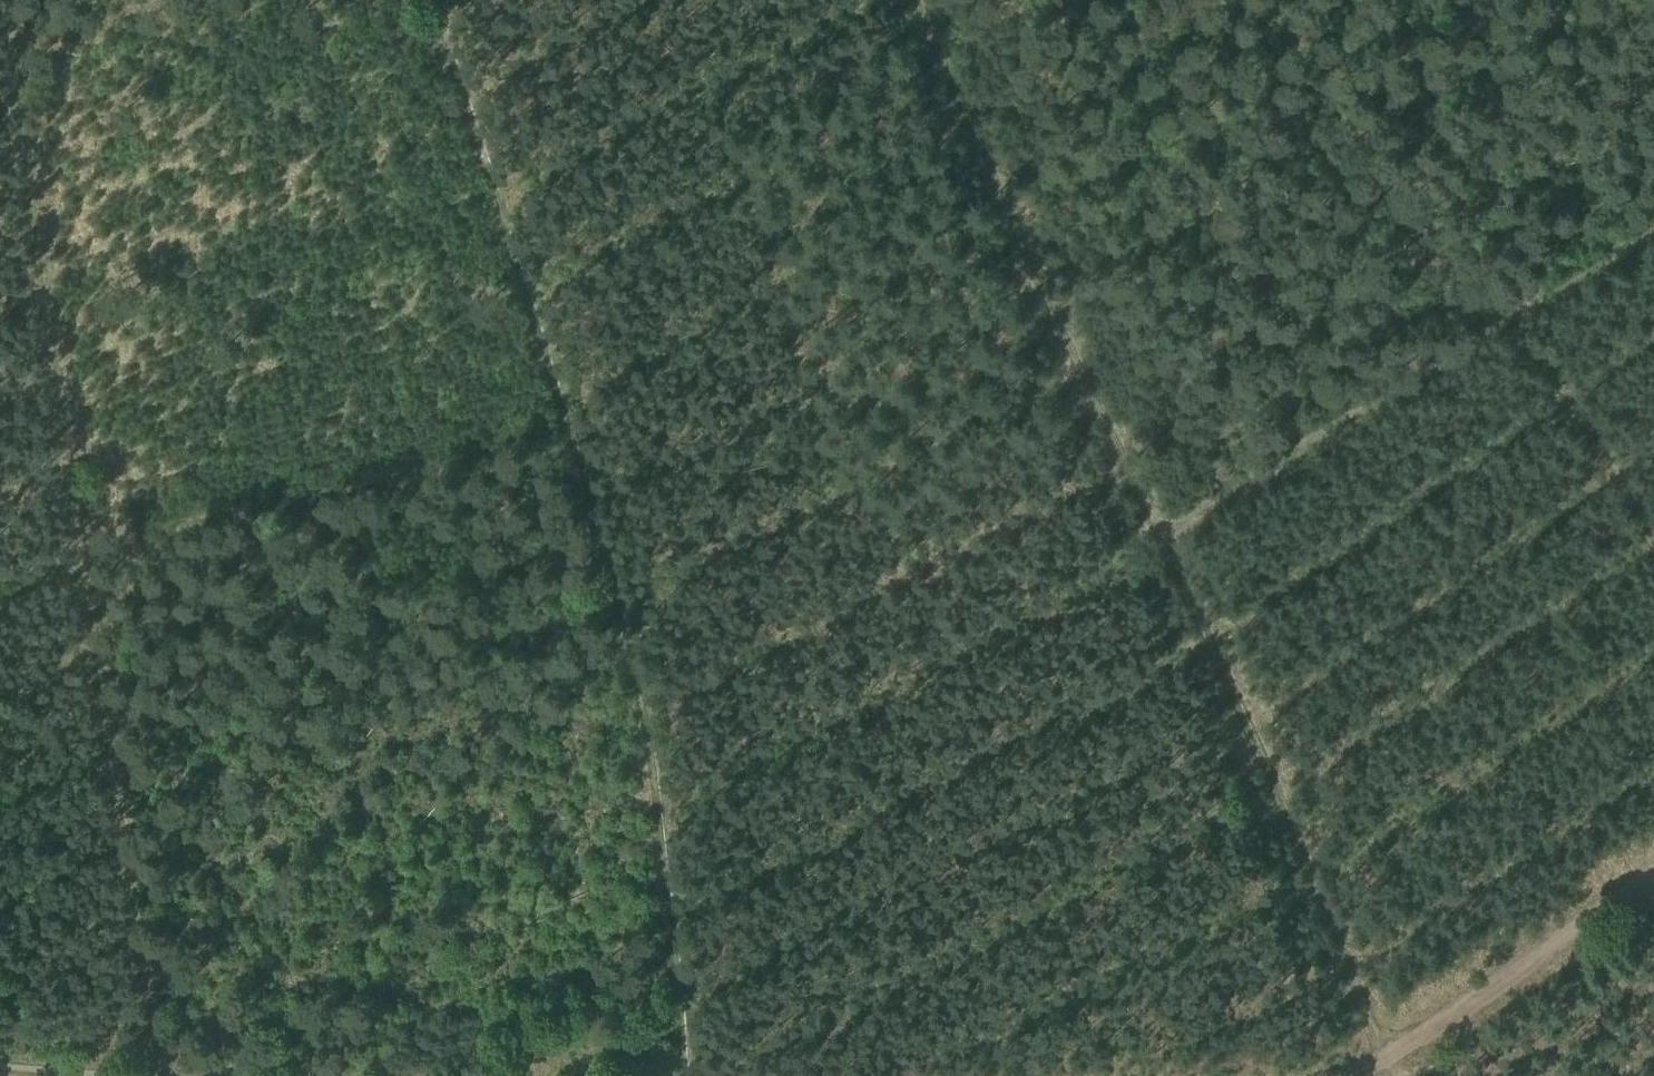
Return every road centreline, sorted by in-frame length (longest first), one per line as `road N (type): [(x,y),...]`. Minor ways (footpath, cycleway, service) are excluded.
road 1 (track): [(921,0),(1252,742),(1382,1057)]
road 2 (track): [(688,1075),(685,989),(631,624),(575,409),(439,0)]
road 3 (track): [(1157,534),(1653,232)]
road 4 (track): [(1653,876),(1356,1075)]

